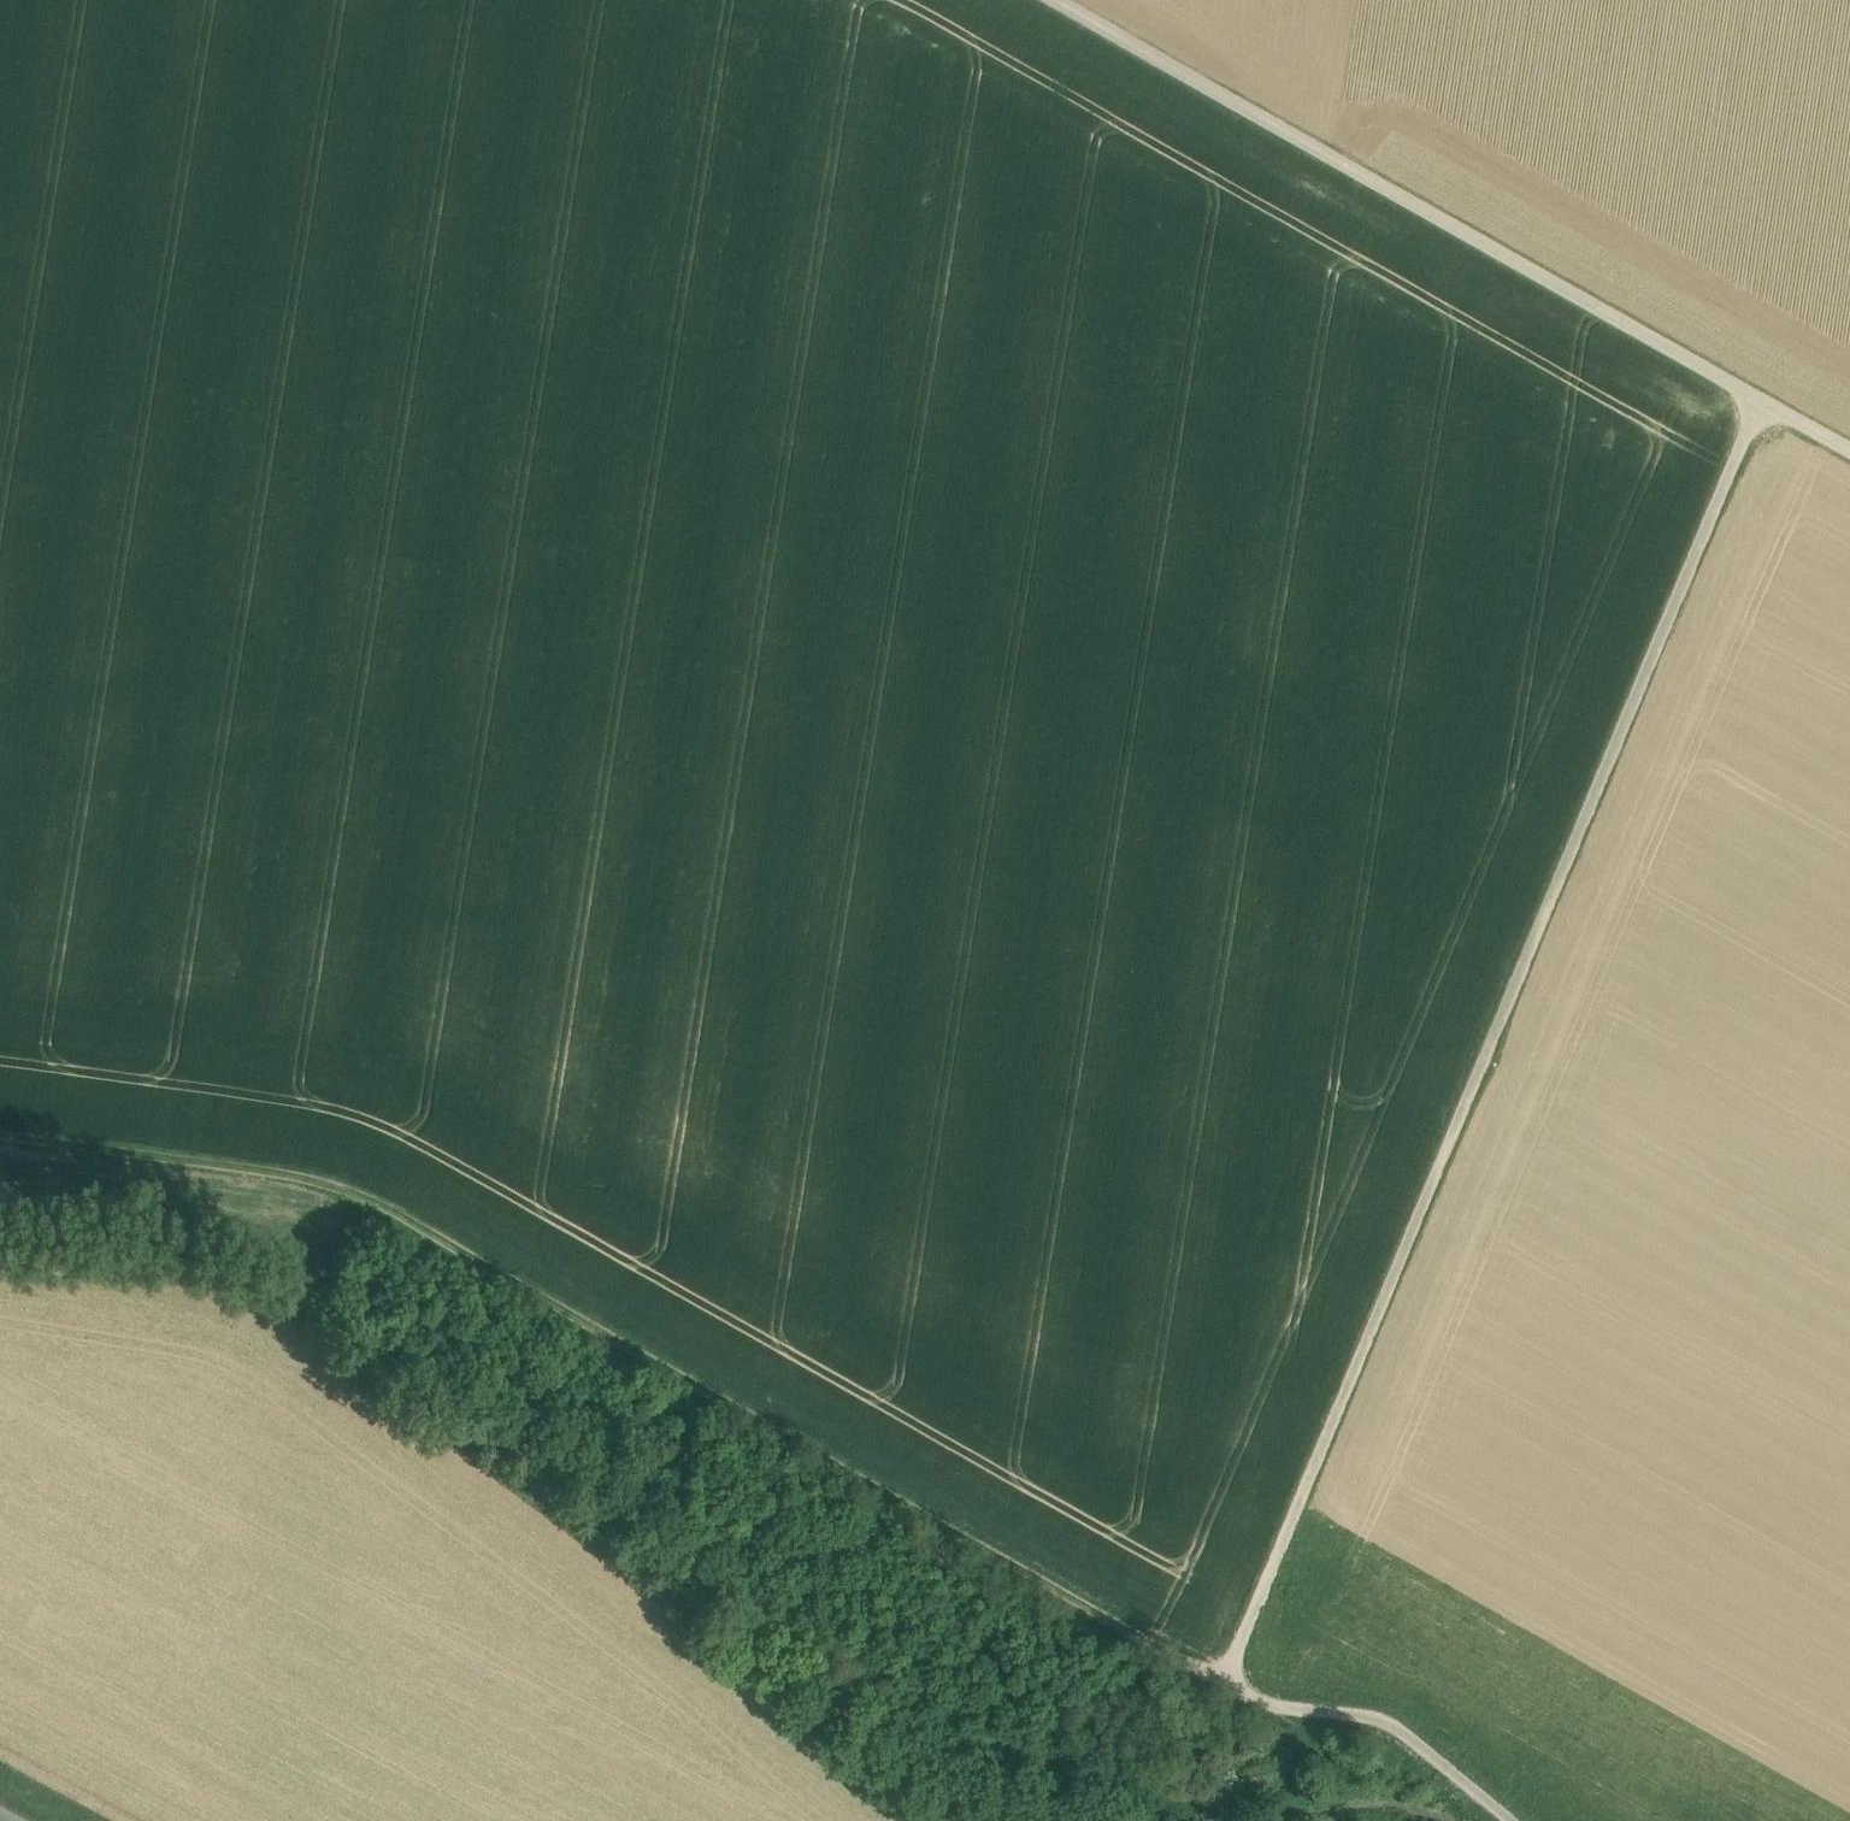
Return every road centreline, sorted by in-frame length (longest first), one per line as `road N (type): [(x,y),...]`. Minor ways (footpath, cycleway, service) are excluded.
road 1 (track): [(1514,1820),(1379,1722),(1266,1715),(354,1172),(0,1128)]
road 2 (track): [(1772,392),(1229,1690)]
road 3 (track): [(1849,437),(1078,0)]

